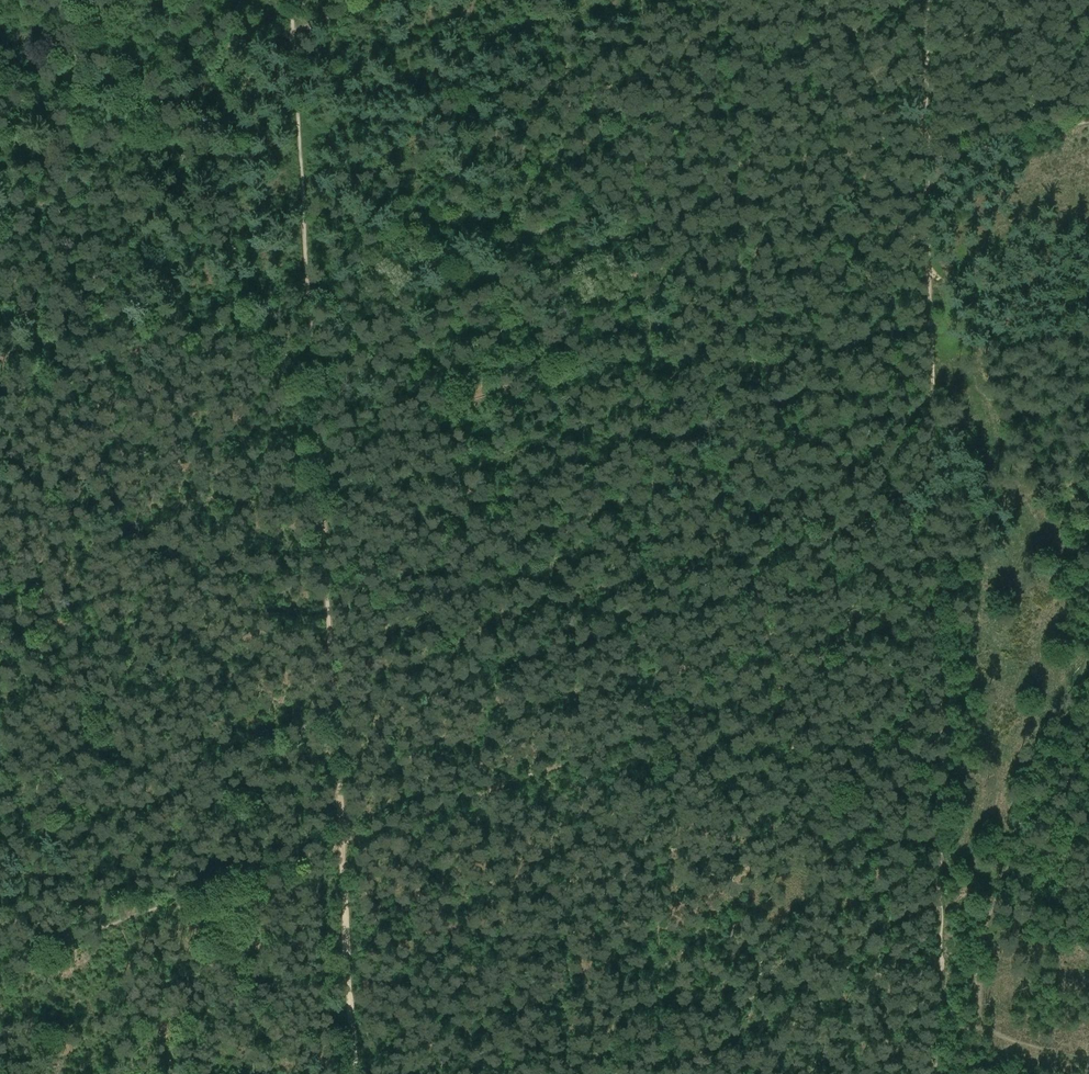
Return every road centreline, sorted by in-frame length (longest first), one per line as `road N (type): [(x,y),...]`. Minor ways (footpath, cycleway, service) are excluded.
road 1 (track): [(355,1073),(308,286),(308,153),(292,18)]
road 2 (track): [(0,351),(308,286),(928,104)]
road 3 (track): [(937,939),(927,0)]
road 4 (track): [(344,844),(936,632)]
road 5 (track): [(542,1063),(937,939)]
road 6 (track): [(0,106),(292,18)]
road 7 (track): [(938,508),(1088,472)]

